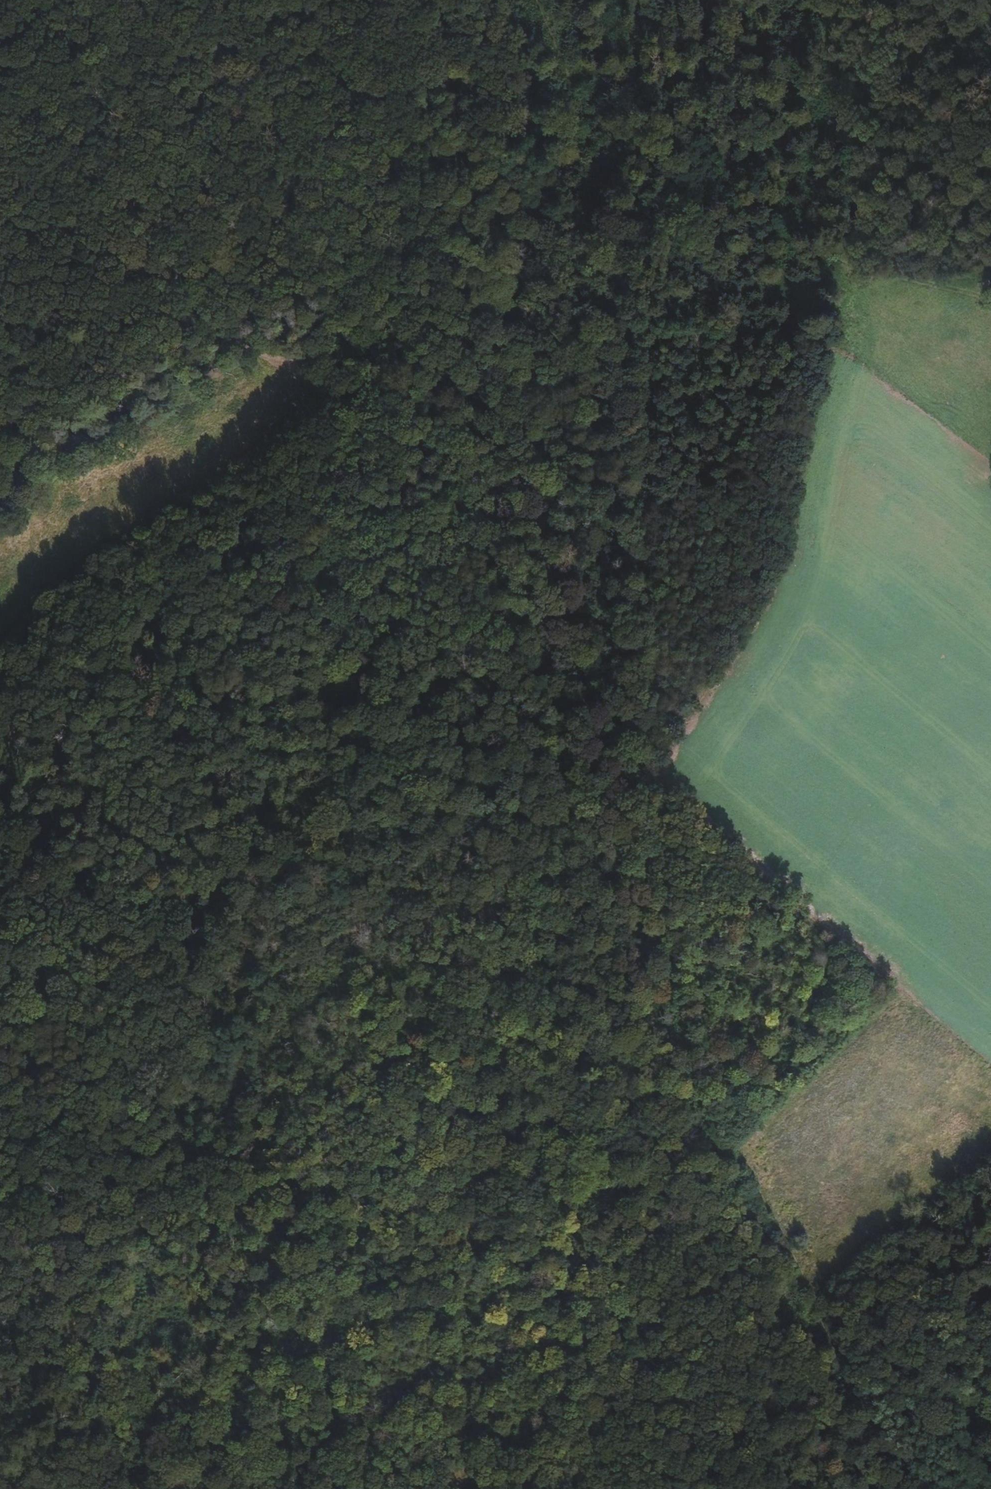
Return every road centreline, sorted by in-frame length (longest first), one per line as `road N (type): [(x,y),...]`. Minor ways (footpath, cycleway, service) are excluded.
road 1 (track): [(657,788),(658,901),(691,1068),(803,1286),(877,1395),(971,1488)]
road 2 (track): [(0,151),(149,0)]

